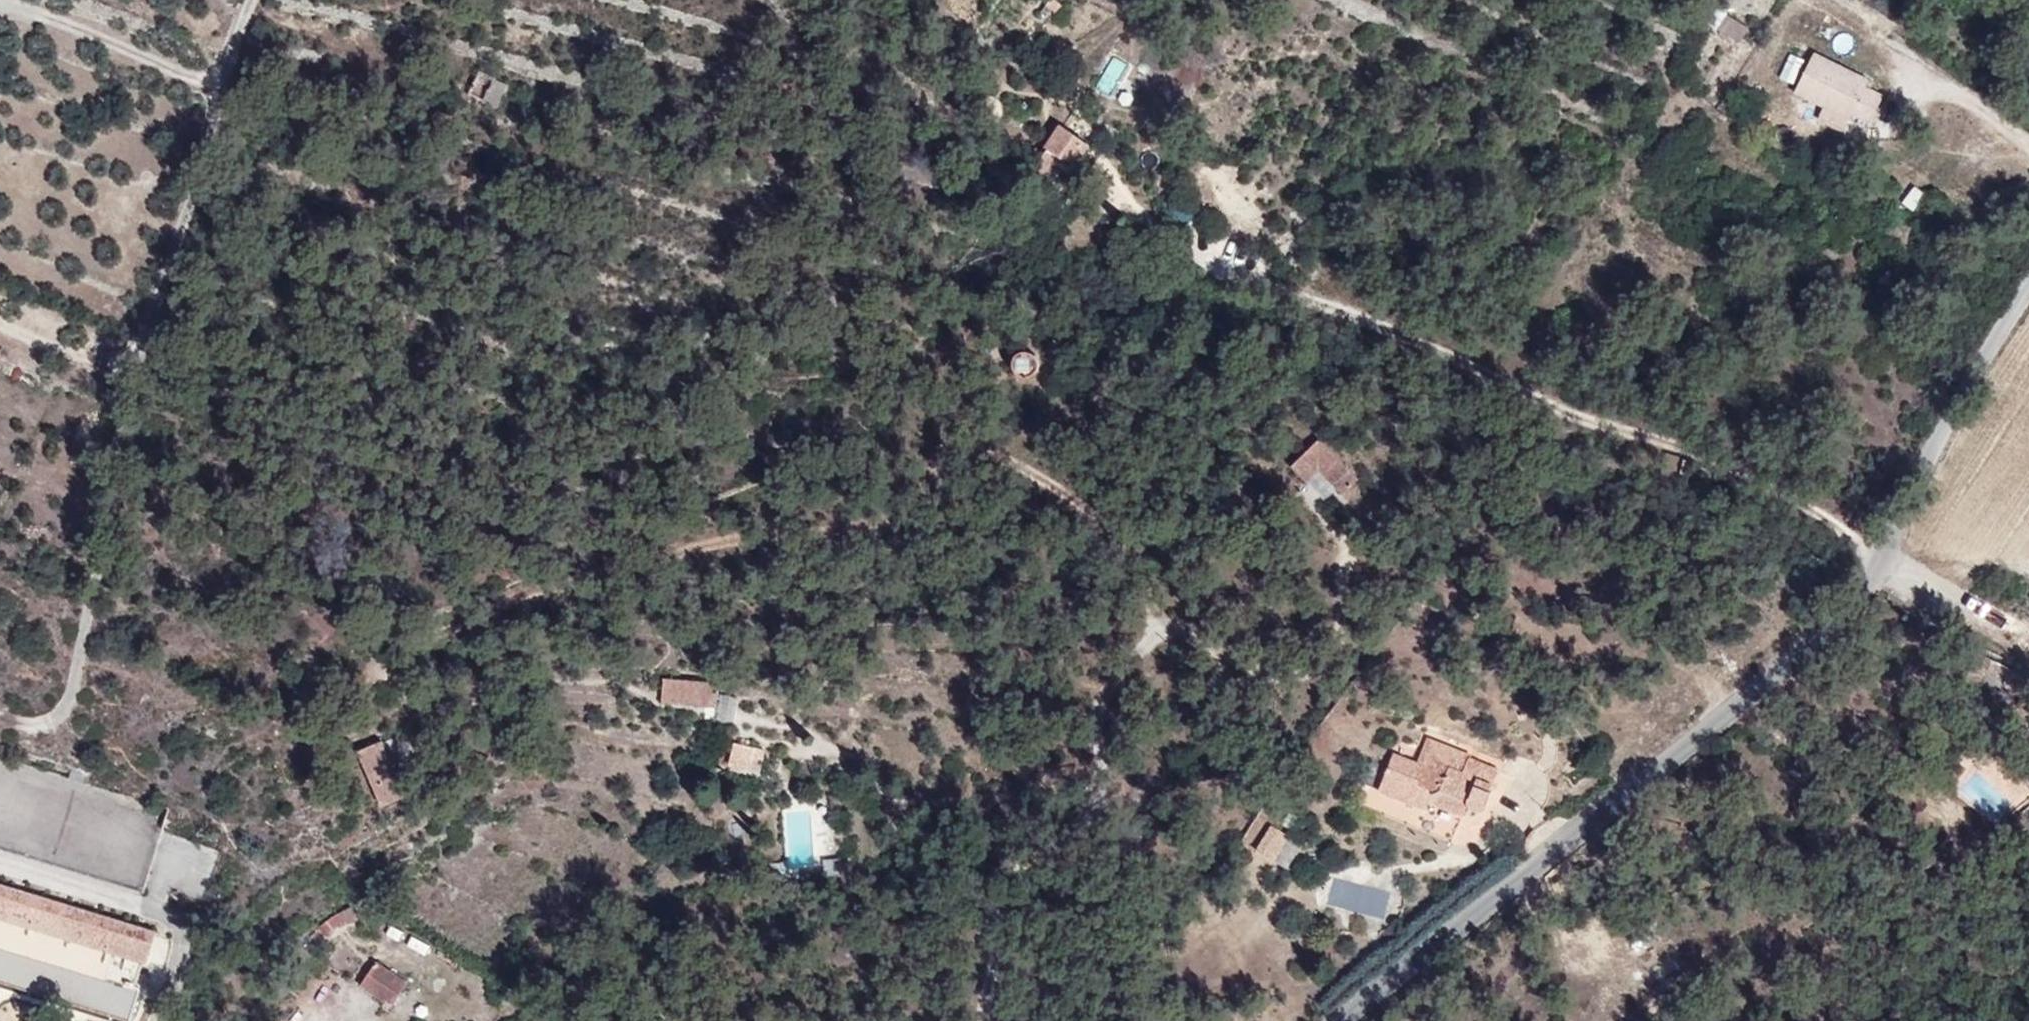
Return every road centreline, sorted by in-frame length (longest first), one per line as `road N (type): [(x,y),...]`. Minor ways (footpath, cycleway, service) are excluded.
road 1 (unclassified): [(2028,289),(1950,413),(1864,587),(1734,705),(1341,1020)]

